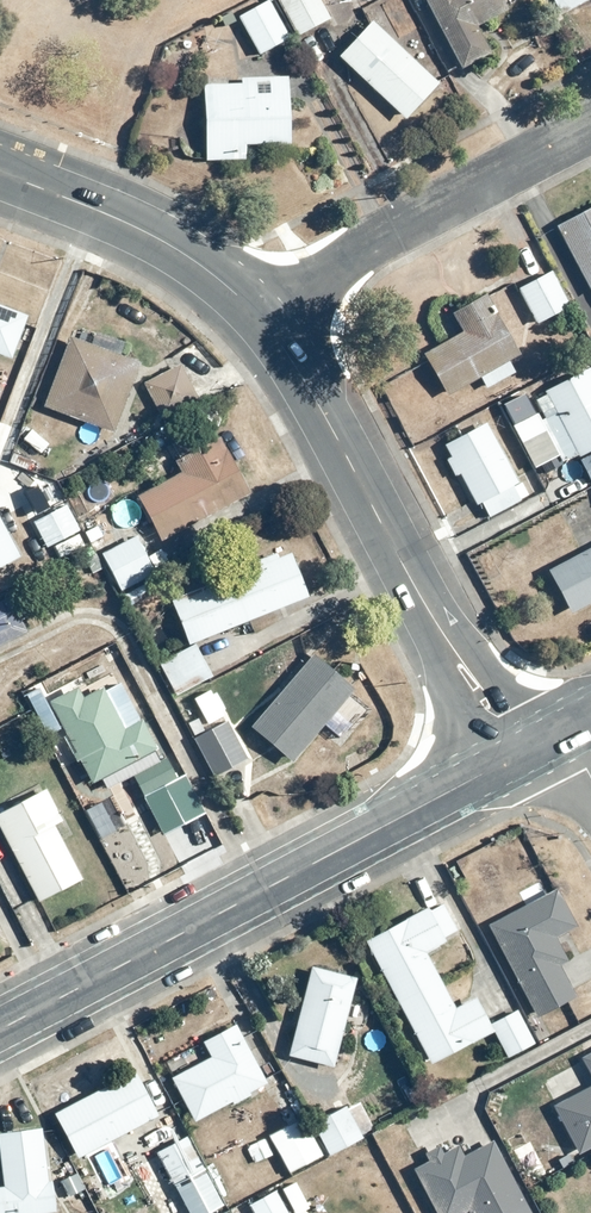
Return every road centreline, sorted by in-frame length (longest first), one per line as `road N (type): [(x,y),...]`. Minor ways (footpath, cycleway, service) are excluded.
road 1 (tertiary): [(506,763),(0,1030)]
road 2 (residential): [(250,313),(318,402),(506,763)]
road 3 (residential): [(250,313),(590,131)]
road 4 (residential): [(0,174),(175,249),(250,313)]

